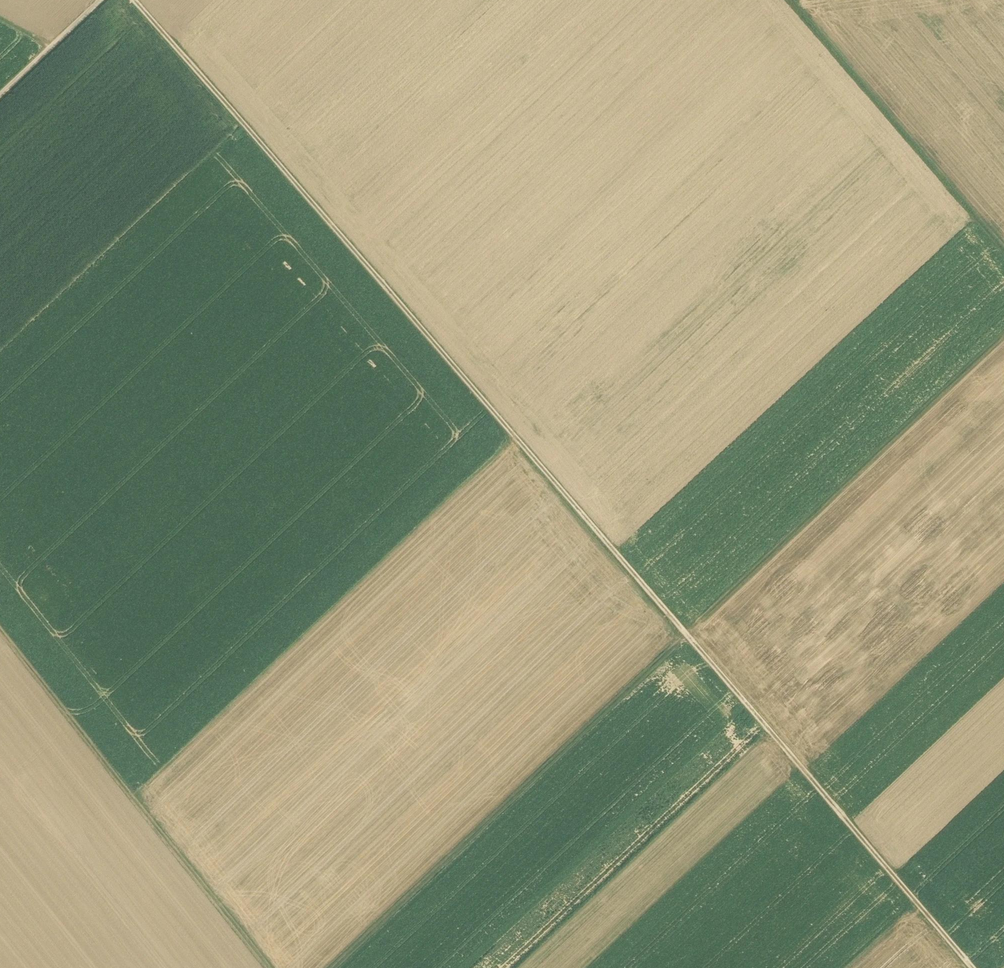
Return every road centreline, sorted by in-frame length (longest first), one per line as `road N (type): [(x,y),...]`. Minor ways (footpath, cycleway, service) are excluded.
road 1 (track): [(134,0),(975,967)]
road 2 (track): [(1003,348),(347,967)]
road 3 (track): [(271,967),(0,626)]
road 4 (track): [(794,0),(1003,248)]
road 5 (track): [(0,95),(102,0)]

